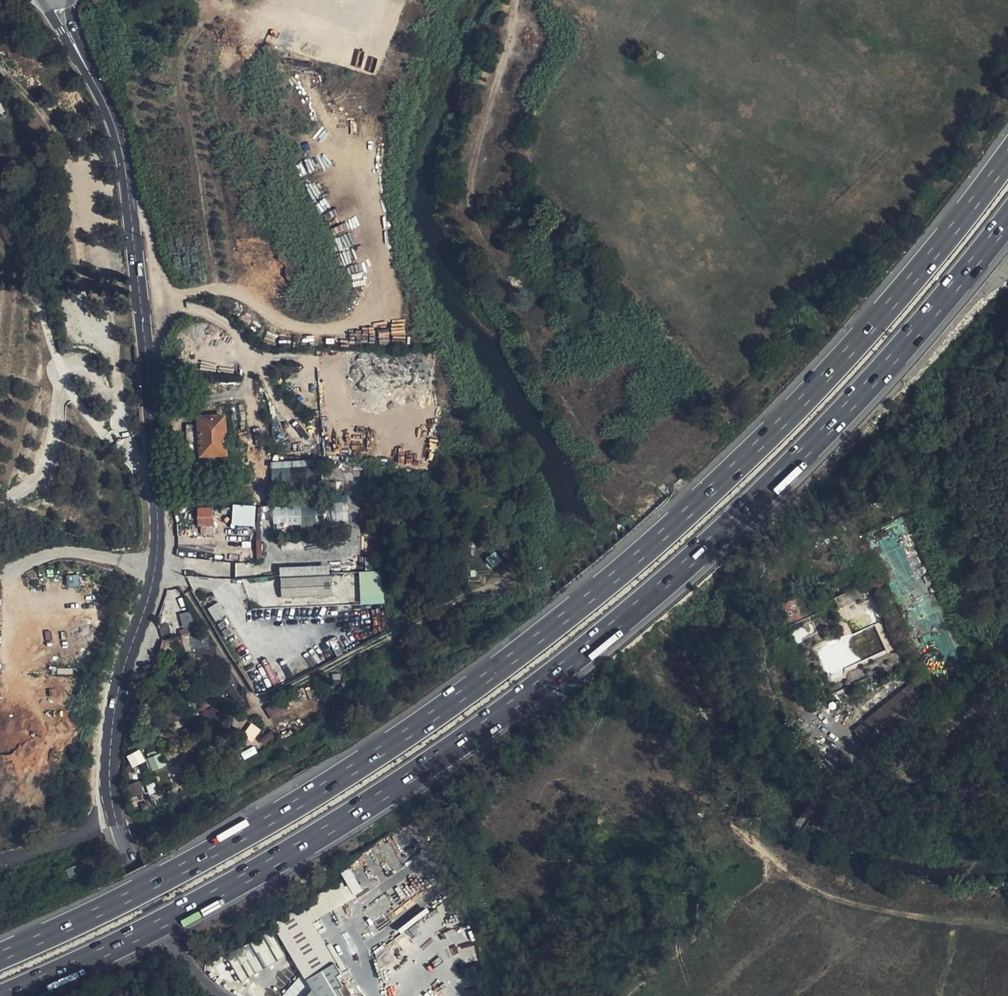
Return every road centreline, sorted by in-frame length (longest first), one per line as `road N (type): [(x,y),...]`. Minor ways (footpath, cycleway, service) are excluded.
road 1 (motorway): [(1007,156),(849,350),(579,607),(335,781),(120,901),(0,957)]
road 2 (motorway): [(4,995),(282,857),(456,748),(604,635),(830,427),(1007,219)]
road 3 (tertiary): [(81,58),(124,151),(156,562)]
road 4 (track): [(383,0),(373,22),(352,34),(274,9),(214,16),(192,35),(179,77),(215,288)]
road 5 (track): [(517,0),(480,132),(472,219),(585,437)]
road 6 (track): [(168,295),(215,288),(243,294),(274,318),(308,329),(353,325),(382,288),(344,156),(307,83)]
road 7 (track): [(1007,929),(848,904),(788,878),(688,784)]
road 8 (track): [(622,995),(774,864),(818,797)]
road 9 (tertiary): [(156,562),(118,690),(109,772),(115,820)]
road 10 (track): [(168,307),(213,318),(248,356),(328,360),(339,414)]
road 11 (tertiary): [(115,820),(171,942),(224,995)]
road 12 (track): [(1007,799),(844,769),(818,797)]
road 13 (unclassified): [(156,562),(69,551),(0,575)]
road 14 (unclassified): [(115,820),(0,861)]

